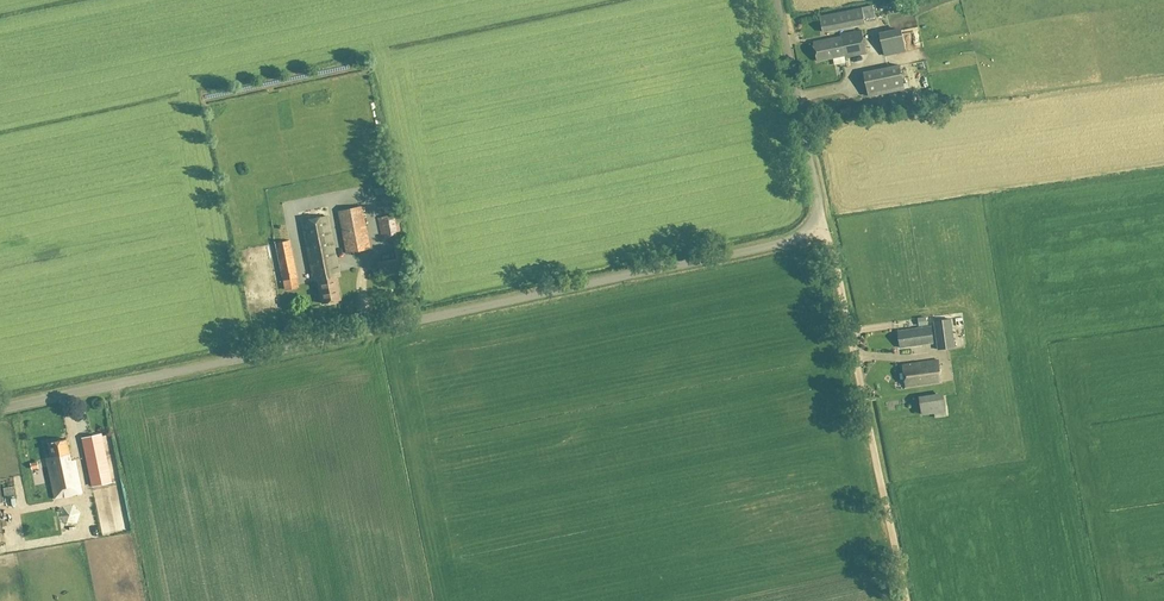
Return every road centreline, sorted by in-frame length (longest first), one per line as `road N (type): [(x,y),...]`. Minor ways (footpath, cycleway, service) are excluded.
road 1 (unclassified): [(0,410),(790,241),(821,213),(777,0)]
road 2 (track): [(902,600),(821,213)]

